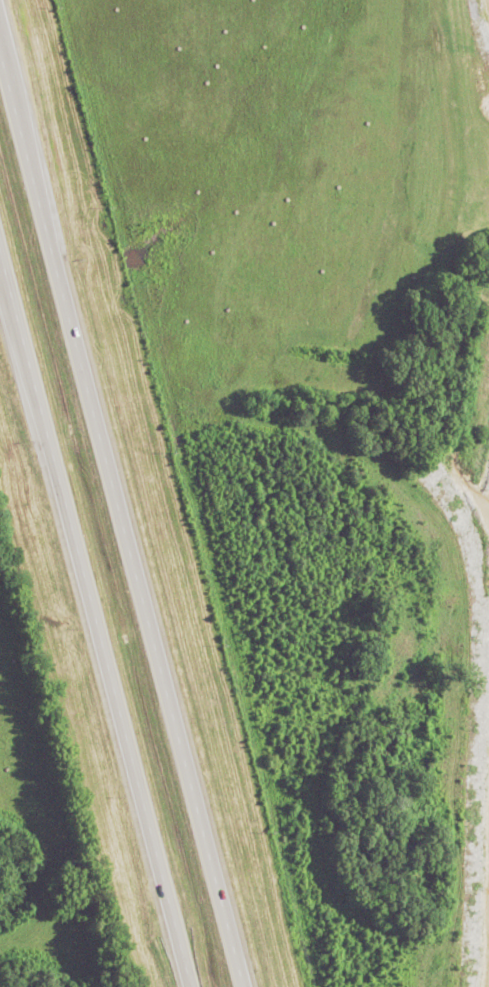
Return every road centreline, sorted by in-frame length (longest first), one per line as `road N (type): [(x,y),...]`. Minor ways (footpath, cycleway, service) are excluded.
road 1 (motorway): [(242,986),(0,56)]
road 2 (motorway): [(0,259),(189,986)]

